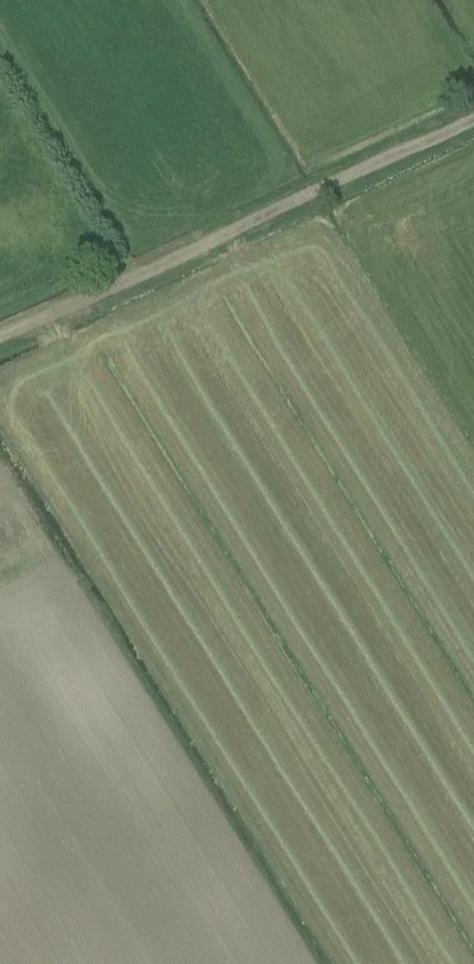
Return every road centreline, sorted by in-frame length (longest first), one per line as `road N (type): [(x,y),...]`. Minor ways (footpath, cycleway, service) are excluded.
road 1 (track): [(0,350),(473,125)]

